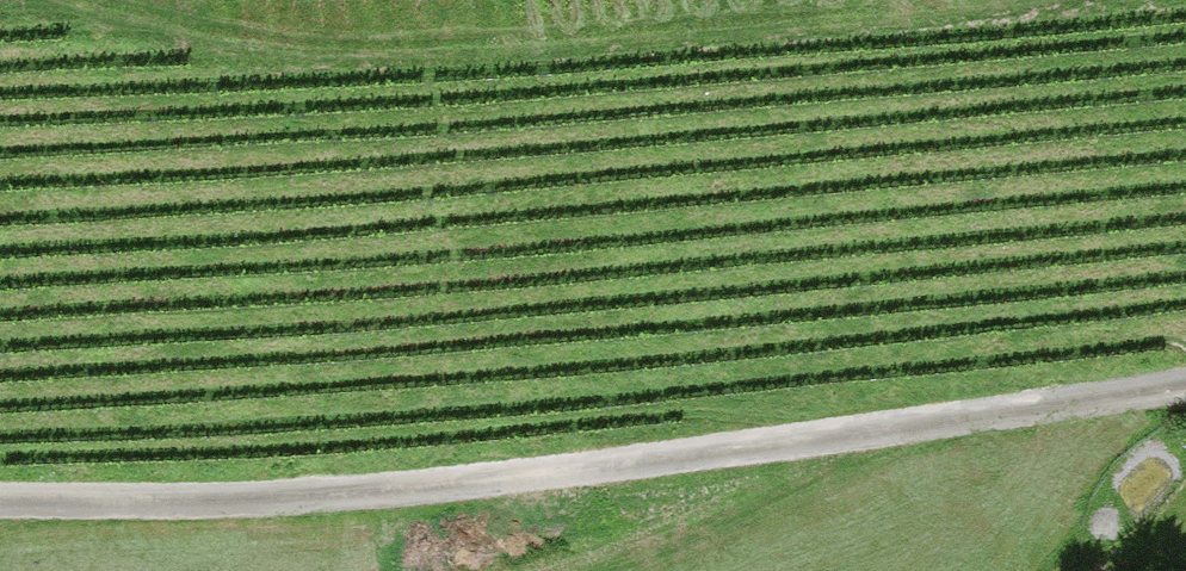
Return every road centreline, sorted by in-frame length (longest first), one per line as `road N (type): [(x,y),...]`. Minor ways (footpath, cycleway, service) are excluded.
road 1 (unclassified): [(0,511),(326,500),(790,447),(1185,386)]
road 2 (track): [(28,0),(211,43),(417,52),(990,0)]
road 3 (track): [(790,447),(561,570)]

